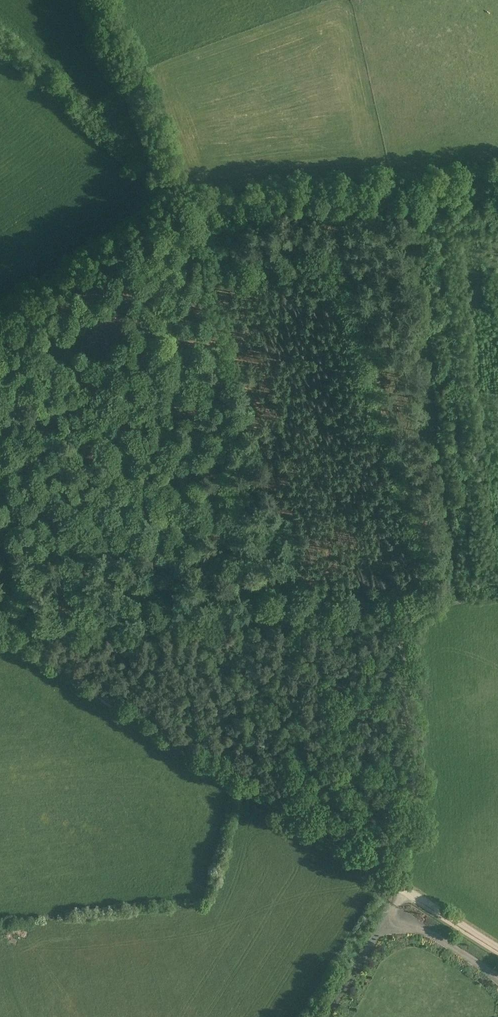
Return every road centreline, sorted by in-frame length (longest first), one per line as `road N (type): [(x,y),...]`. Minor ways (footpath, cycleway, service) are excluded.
road 1 (track): [(9,637),(432,600),(440,587),(330,214)]
road 2 (track): [(0,419),(20,376),(146,288),(177,219),(207,223),(299,207),(396,211),(497,197)]
road 3 (track): [(497,947),(0,637)]

